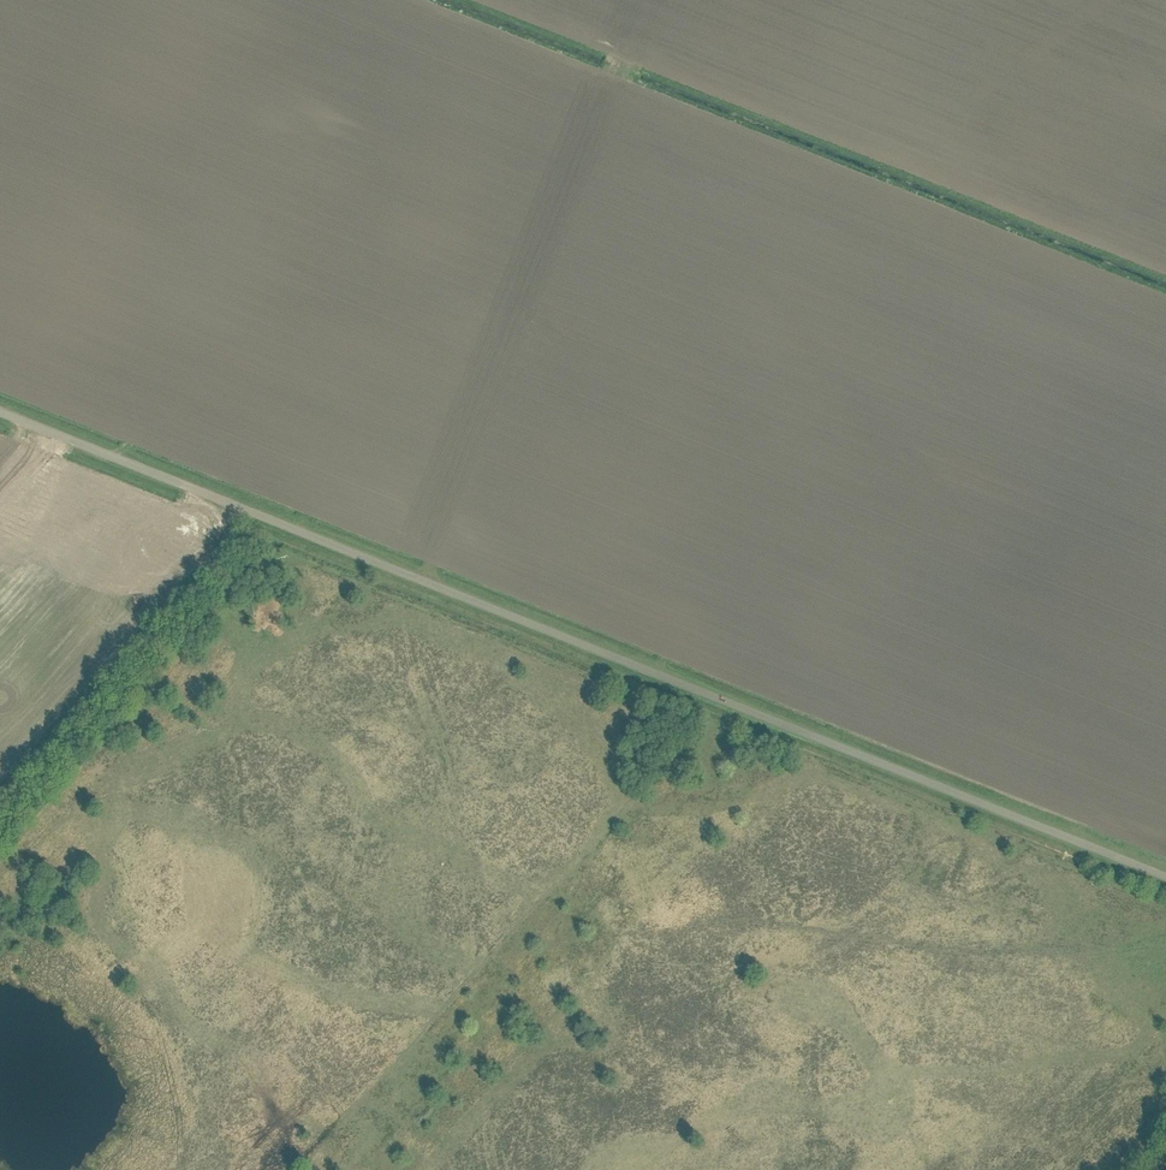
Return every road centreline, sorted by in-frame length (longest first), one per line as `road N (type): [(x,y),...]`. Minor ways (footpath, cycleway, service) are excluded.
road 1 (unclassified): [(1165,875),(0,412)]

